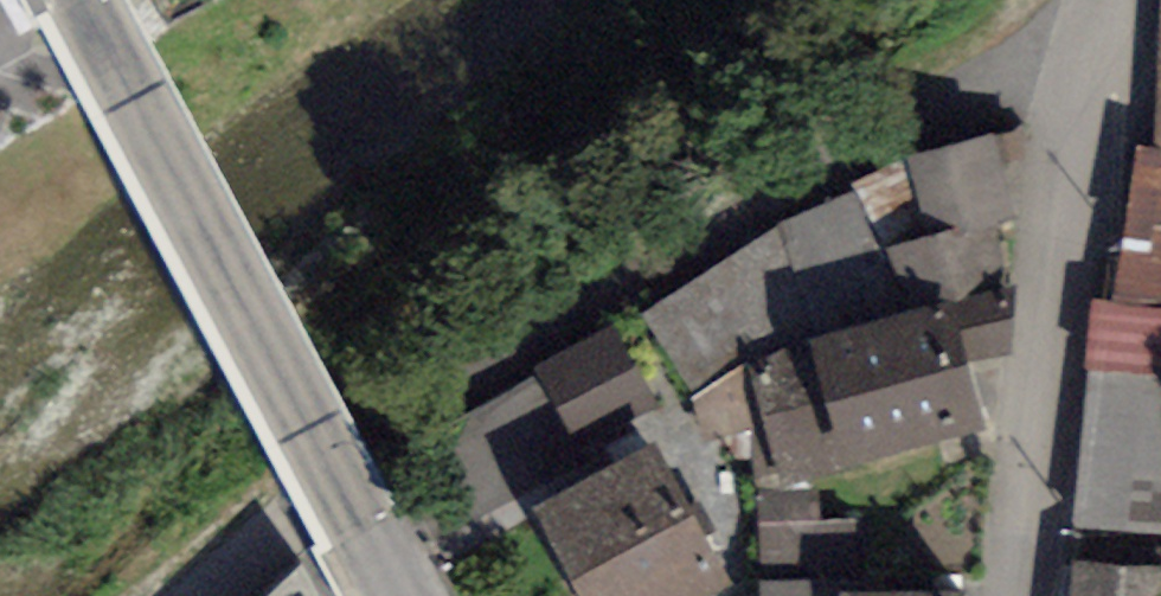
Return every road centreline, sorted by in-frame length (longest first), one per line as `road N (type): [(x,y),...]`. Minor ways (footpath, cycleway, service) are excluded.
road 1 (residential): [(1086,58),(915,126),(250,542),(180,595)]
road 2 (unclassified): [(81,0),(381,595)]
road 3 (residential): [(1086,58),(1024,595)]

